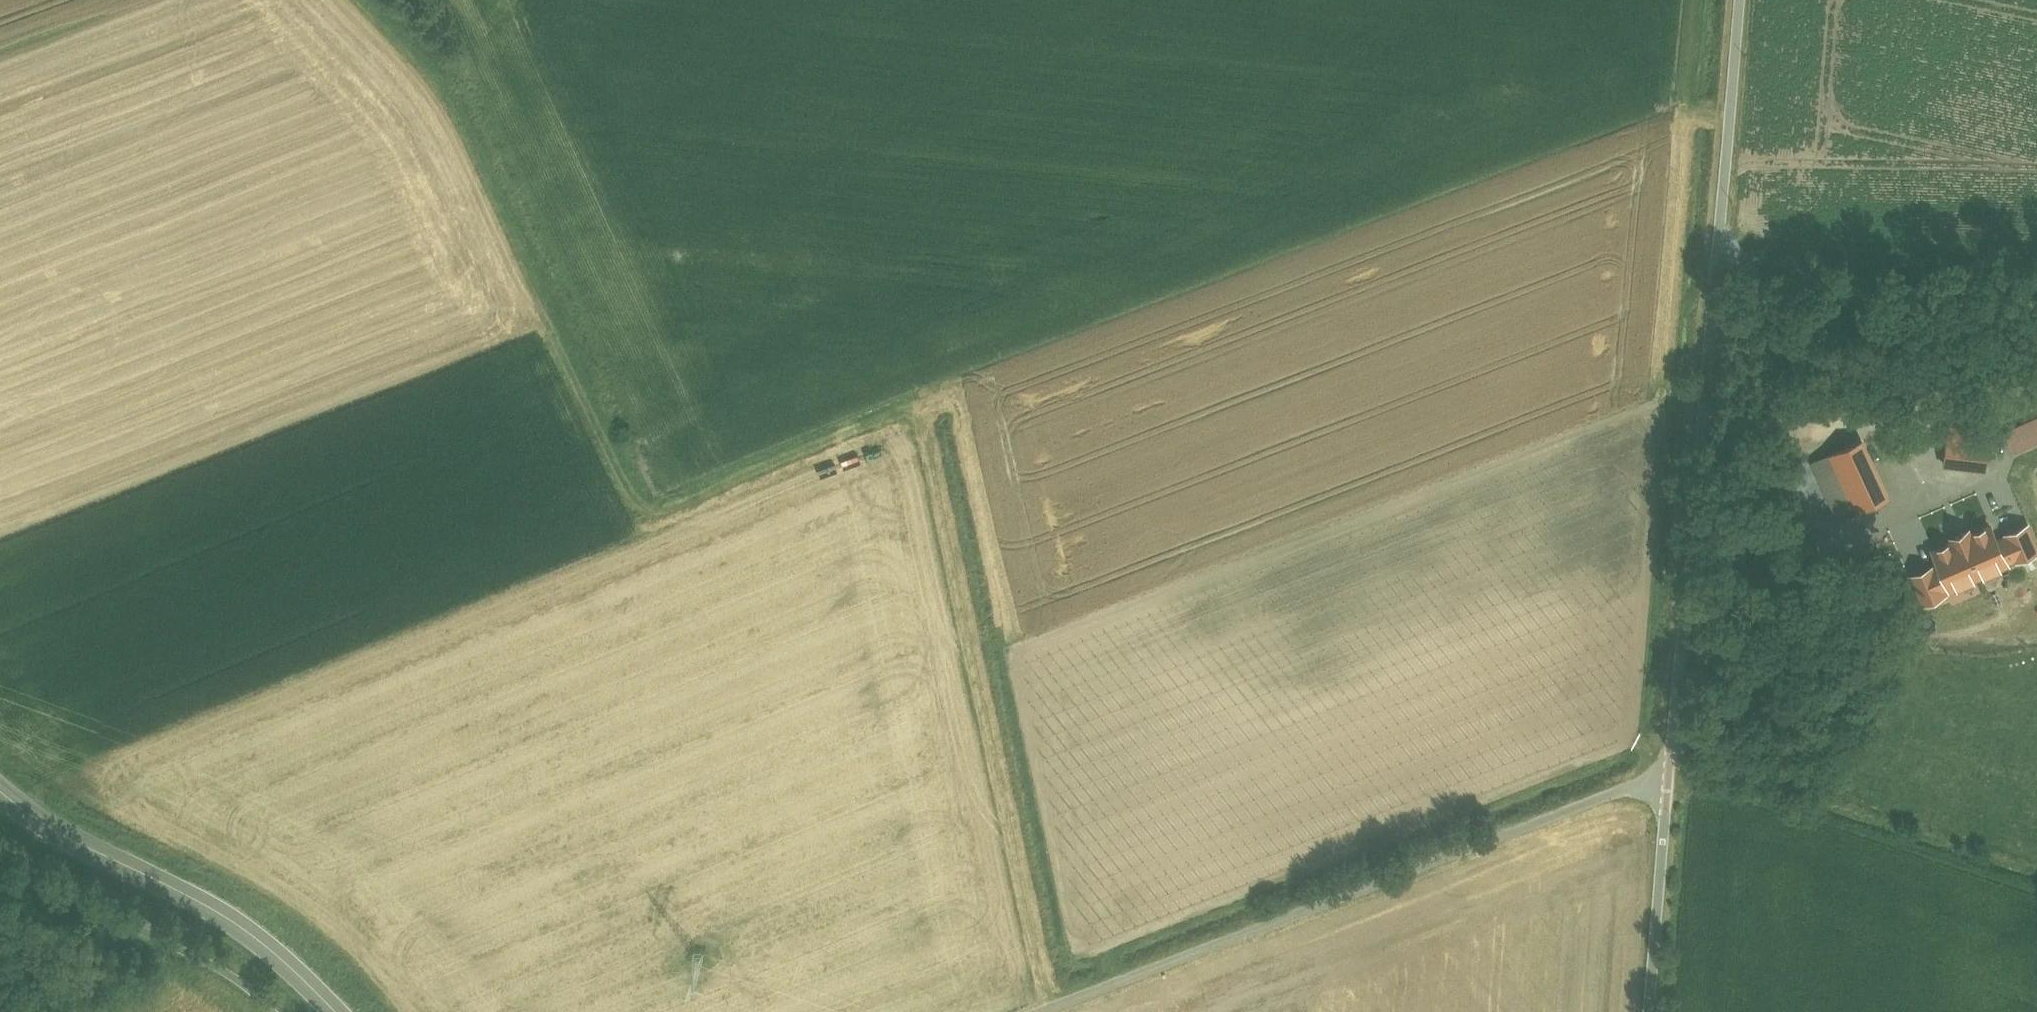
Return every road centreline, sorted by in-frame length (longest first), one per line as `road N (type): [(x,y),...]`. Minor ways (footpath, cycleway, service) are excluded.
road 1 (unclassified): [(1664,780),(1742,0)]
road 2 (unclassified): [(1664,780),(1069,1011)]
road 3 (secondary): [(0,788),(277,952),(338,1011)]
road 4 (unclassified): [(1647,1011),(1664,780)]

